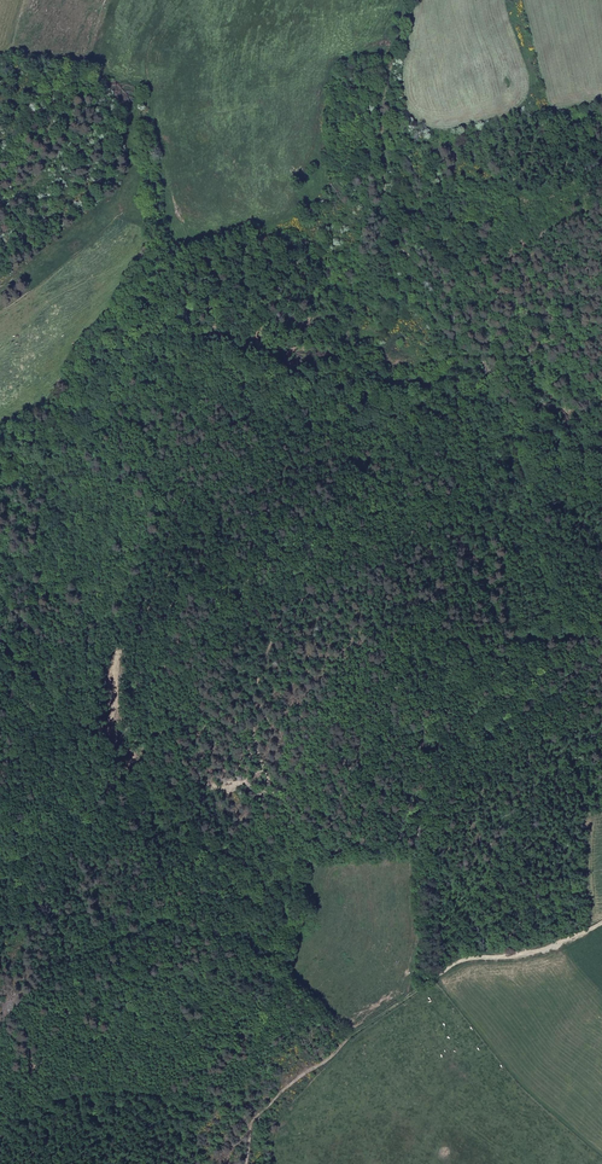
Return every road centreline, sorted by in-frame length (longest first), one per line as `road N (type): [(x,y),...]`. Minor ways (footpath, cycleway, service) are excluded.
road 1 (track): [(389,240),(392,192),(378,136),(403,0)]
road 2 (track): [(0,490),(97,434),(122,401),(123,367),(163,349)]

